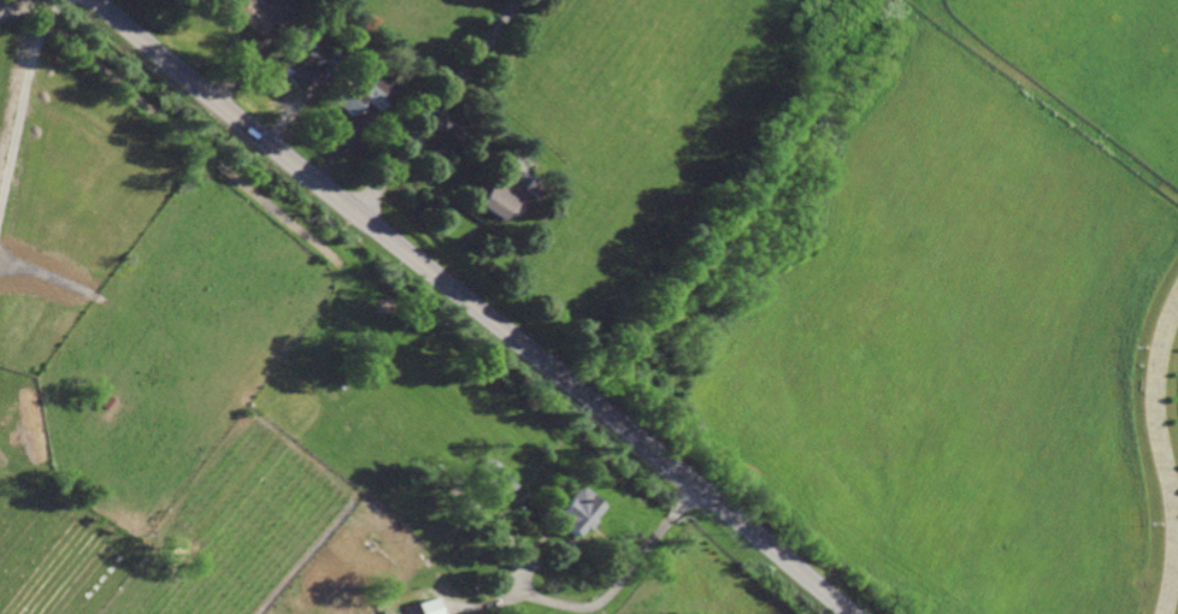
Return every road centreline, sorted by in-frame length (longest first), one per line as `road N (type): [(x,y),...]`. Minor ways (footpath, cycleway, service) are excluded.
road 1 (primary): [(96,0),(851,613)]
road 2 (residential): [(1177,519),(1160,400),(1162,347),(1177,299)]

